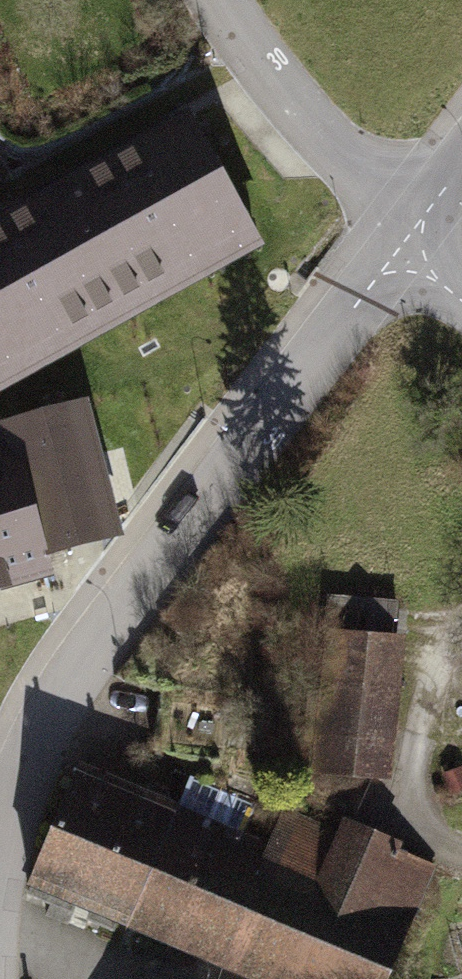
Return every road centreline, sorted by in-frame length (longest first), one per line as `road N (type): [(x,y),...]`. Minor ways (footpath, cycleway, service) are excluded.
road 1 (residential): [(398,241),(61,662),(0,804)]
road 2 (residential): [(219,0),(238,44),(398,241)]

